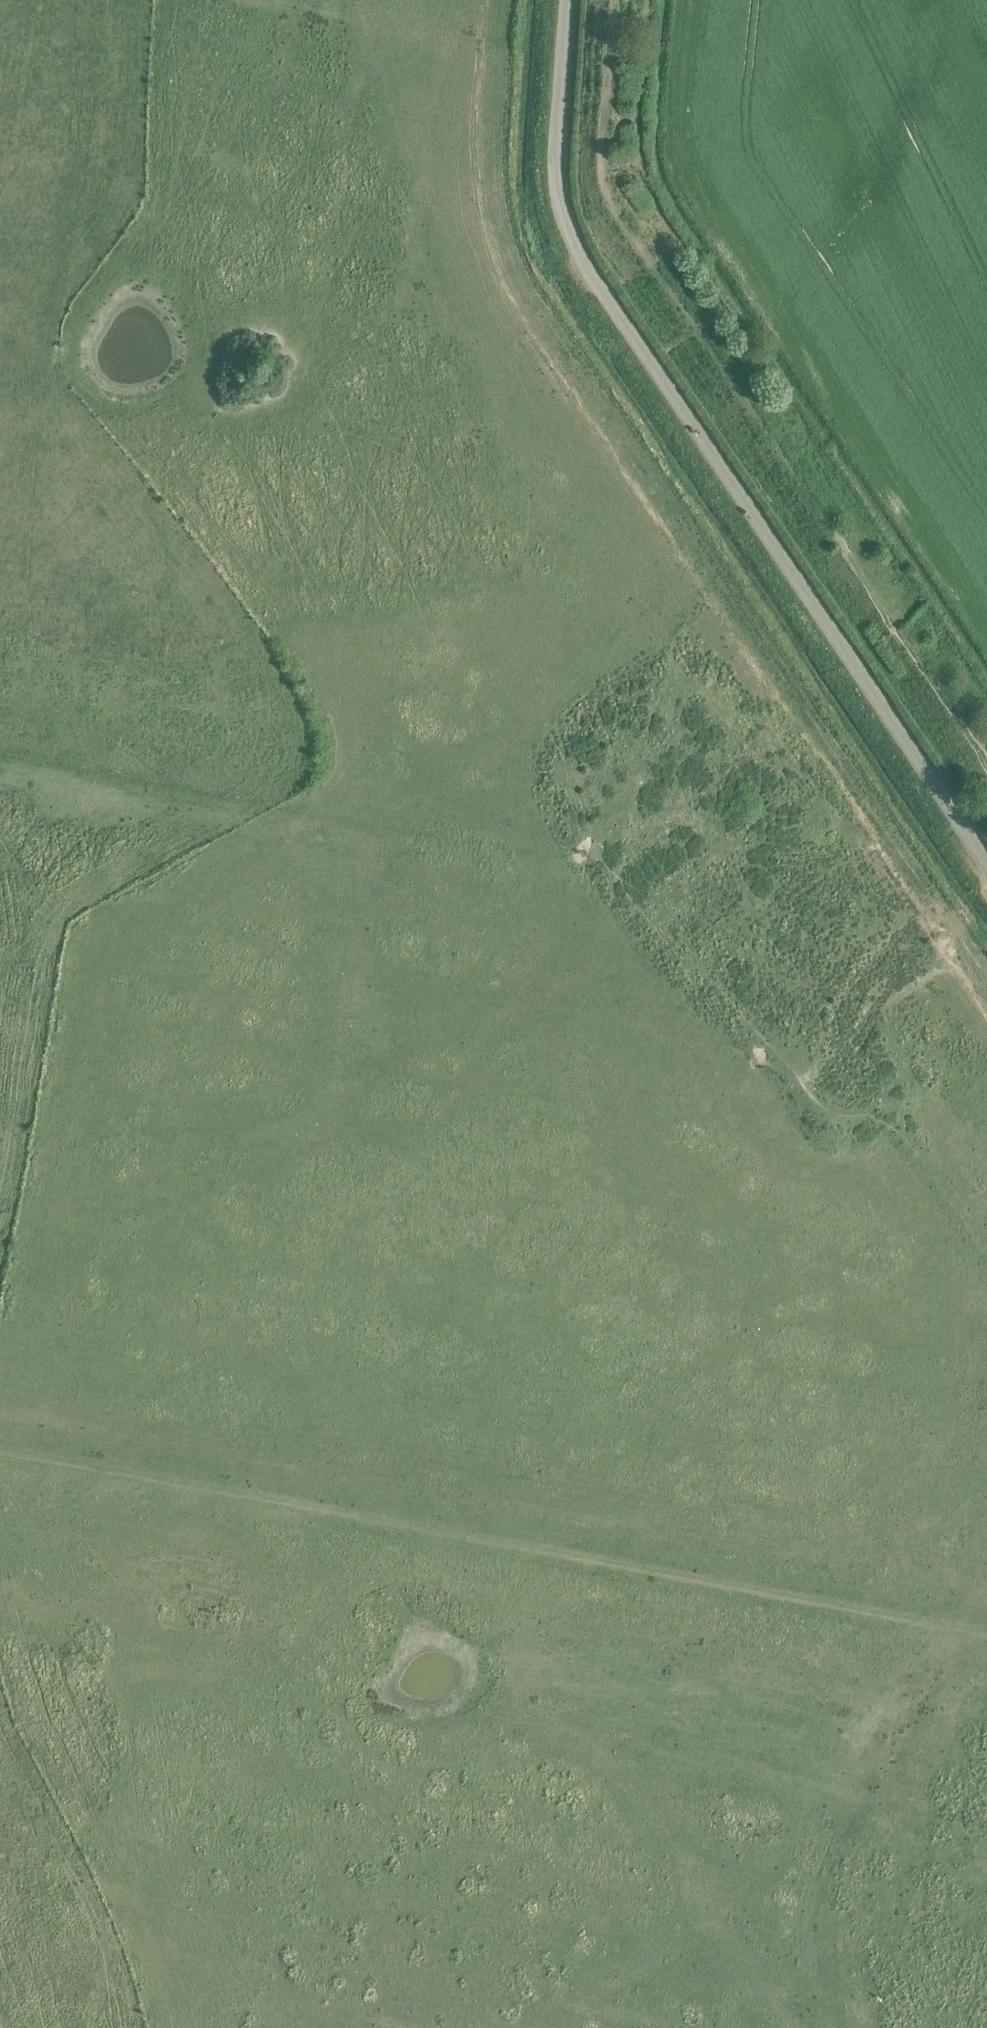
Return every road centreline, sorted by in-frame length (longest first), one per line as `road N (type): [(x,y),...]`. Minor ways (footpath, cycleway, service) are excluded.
road 1 (tertiary): [(565,0),(559,204),(587,269),(986,868)]

